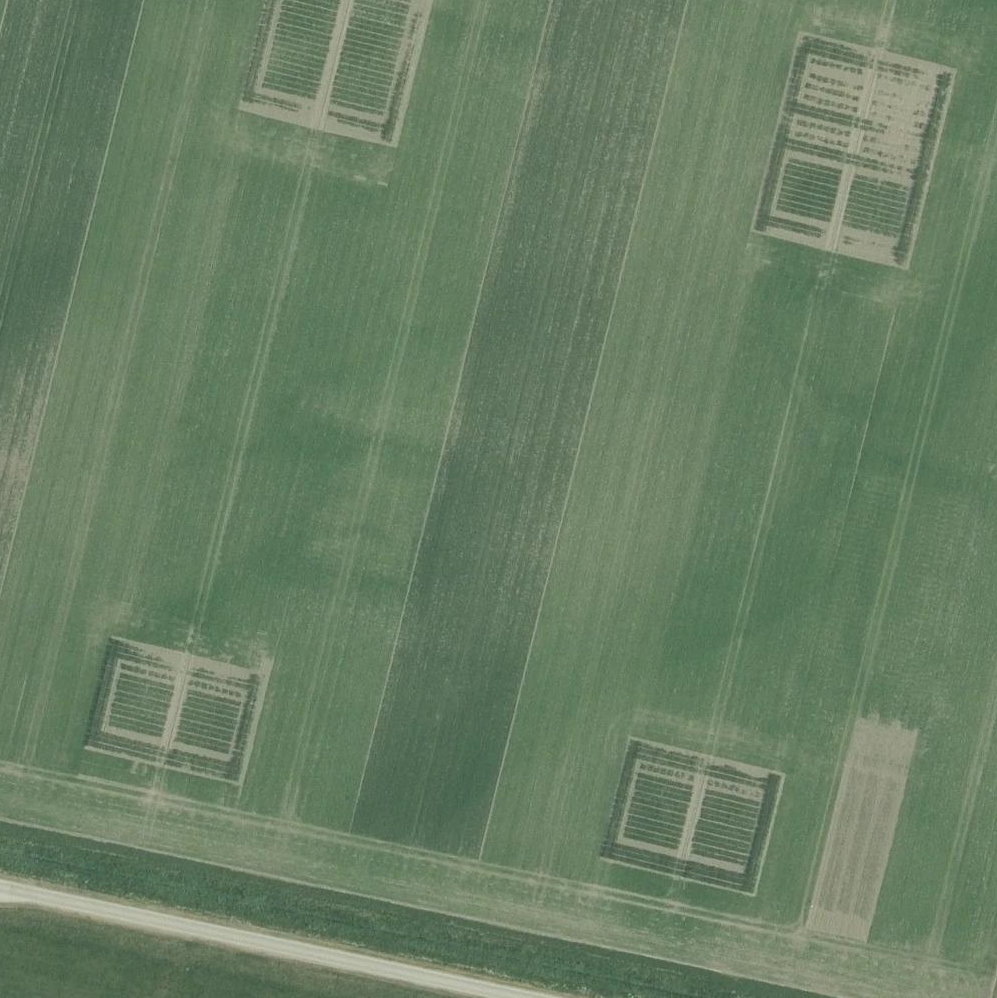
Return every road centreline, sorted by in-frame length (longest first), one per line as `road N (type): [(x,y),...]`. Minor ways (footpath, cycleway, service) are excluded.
road 1 (unclassified): [(523,997),(0,888)]

